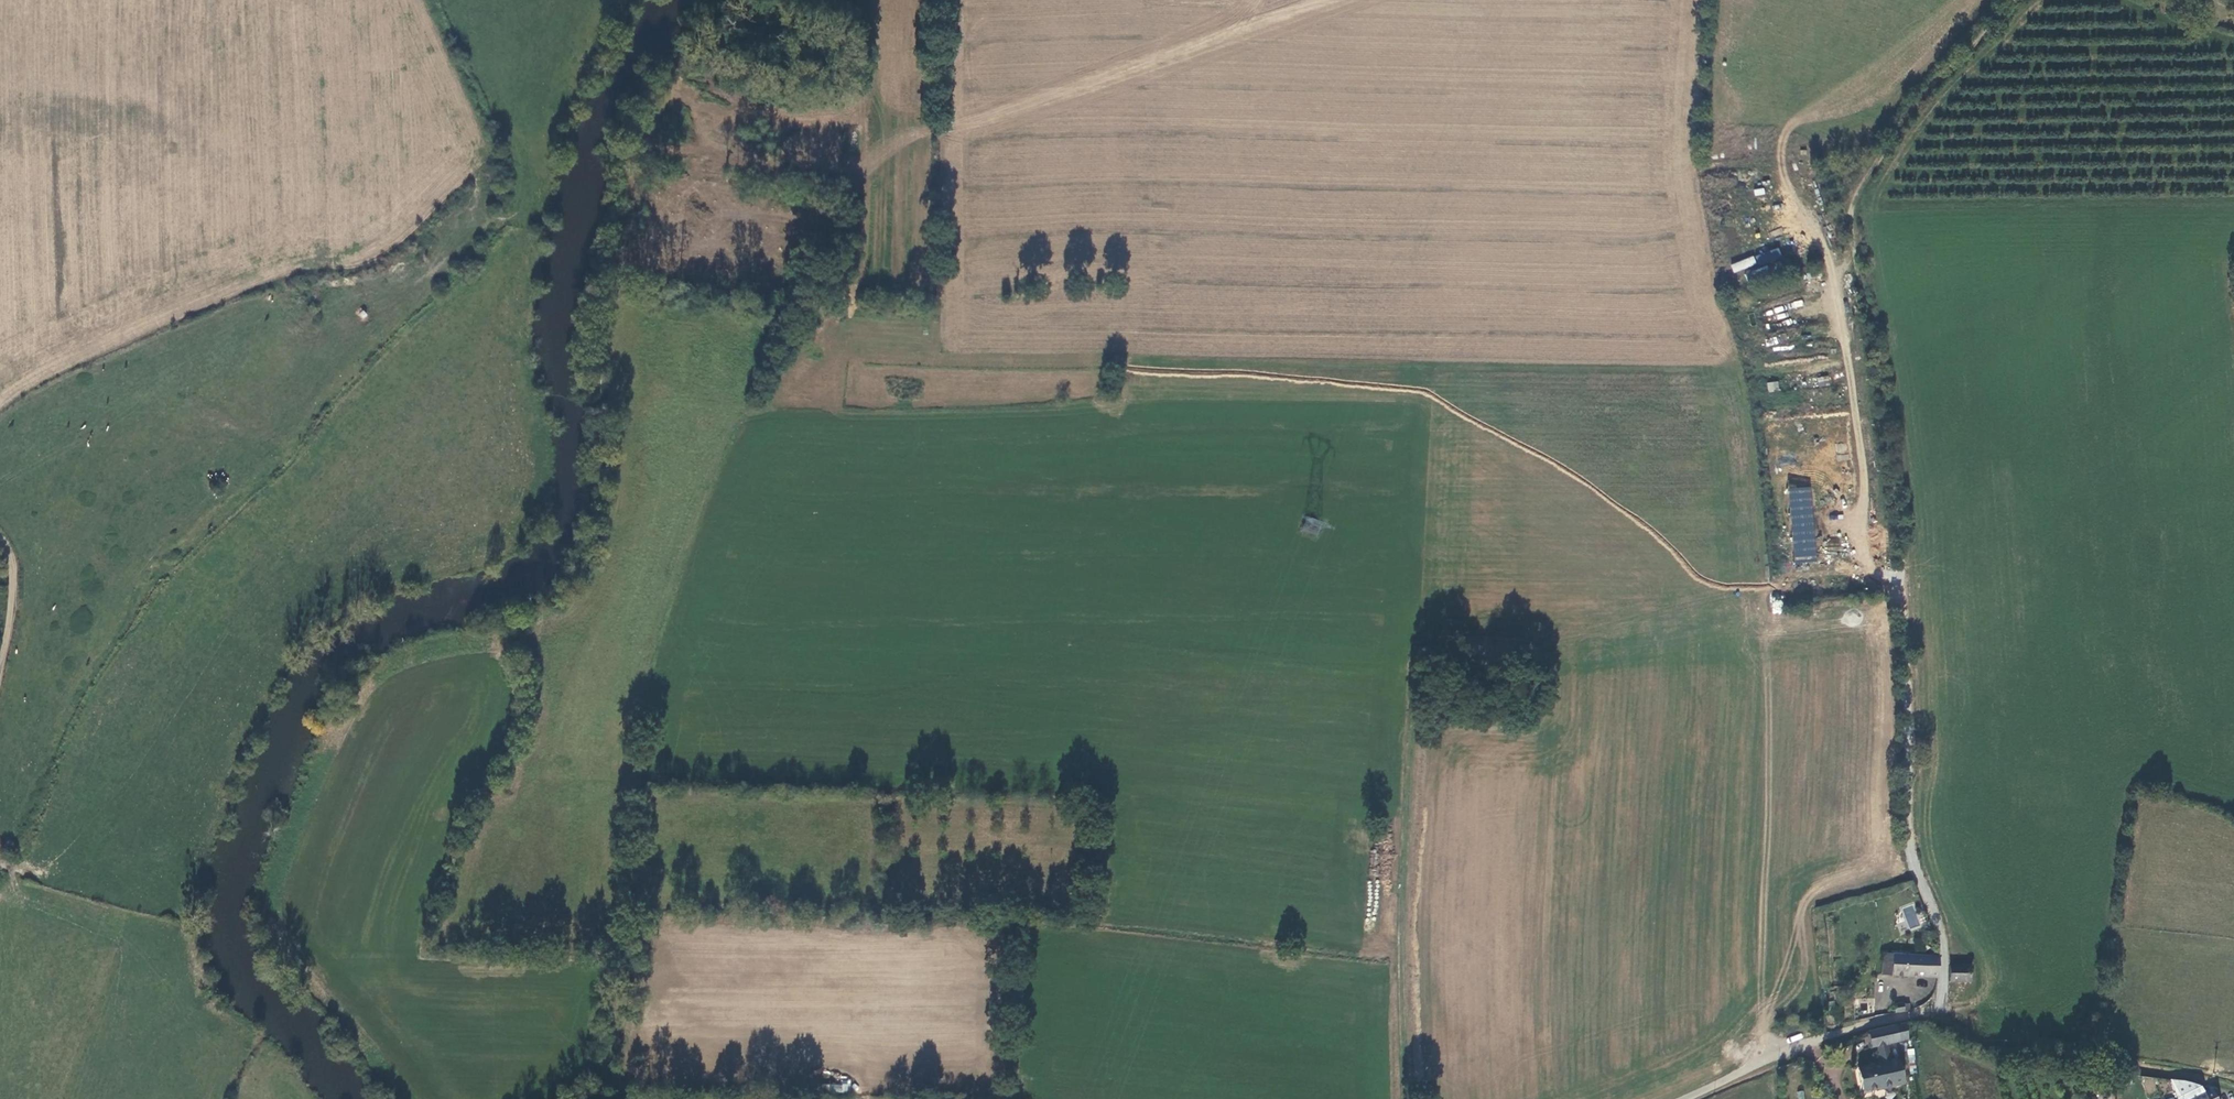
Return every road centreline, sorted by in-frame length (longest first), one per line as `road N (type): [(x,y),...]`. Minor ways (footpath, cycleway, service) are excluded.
road 1 (track): [(2014,0),(1852,205),(1893,476),(1912,730),(1908,822),(1916,873),(1946,941),(1938,1001)]
road 2 (unclassified): [(1938,1001),(1781,1049),(1684,1098)]
road 3 (track): [(0,675),(12,592),(0,541)]

